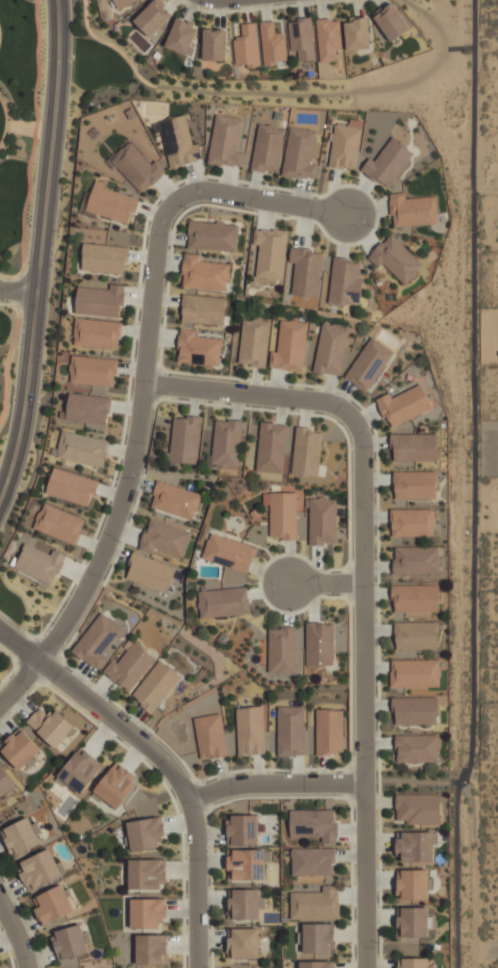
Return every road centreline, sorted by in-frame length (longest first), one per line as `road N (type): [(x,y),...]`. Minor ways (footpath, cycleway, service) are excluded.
road 1 (residential): [(367,967),(362,437),(343,409),(320,401),(144,383)]
road 2 (tertiary): [(0,501),(28,389),(57,92),(57,0)]
road 3 (residential): [(0,629),(154,752),(189,801),(198,845),(198,967)]
road 4 (residential): [(349,215),(214,191),(177,201),(159,231),(144,383)]
road 5 (residential): [(144,383),(124,499),(101,560),(56,638),(0,705)]
road 6 (residential): [(189,801),(252,784),(366,783)]

